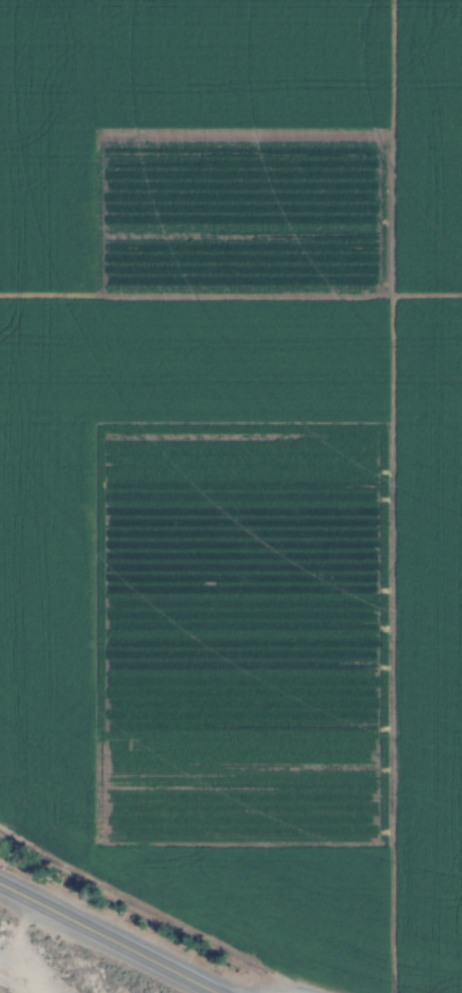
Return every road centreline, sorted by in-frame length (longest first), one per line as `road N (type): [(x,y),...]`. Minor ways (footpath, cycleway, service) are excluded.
road 1 (secondary): [(213,992),(0,889)]

